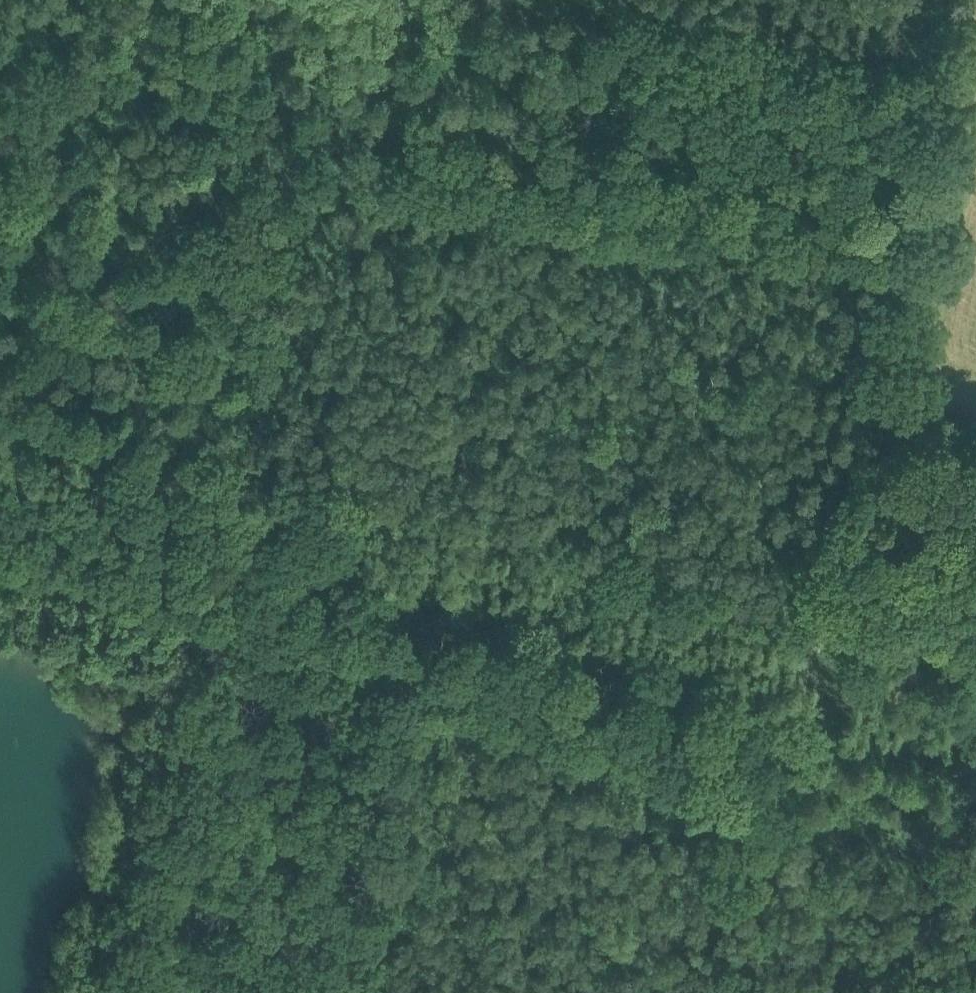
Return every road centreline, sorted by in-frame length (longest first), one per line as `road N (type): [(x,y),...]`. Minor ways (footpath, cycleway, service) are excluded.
road 1 (track): [(0,555),(436,675),(343,992)]
road 2 (track): [(359,185),(0,104)]

